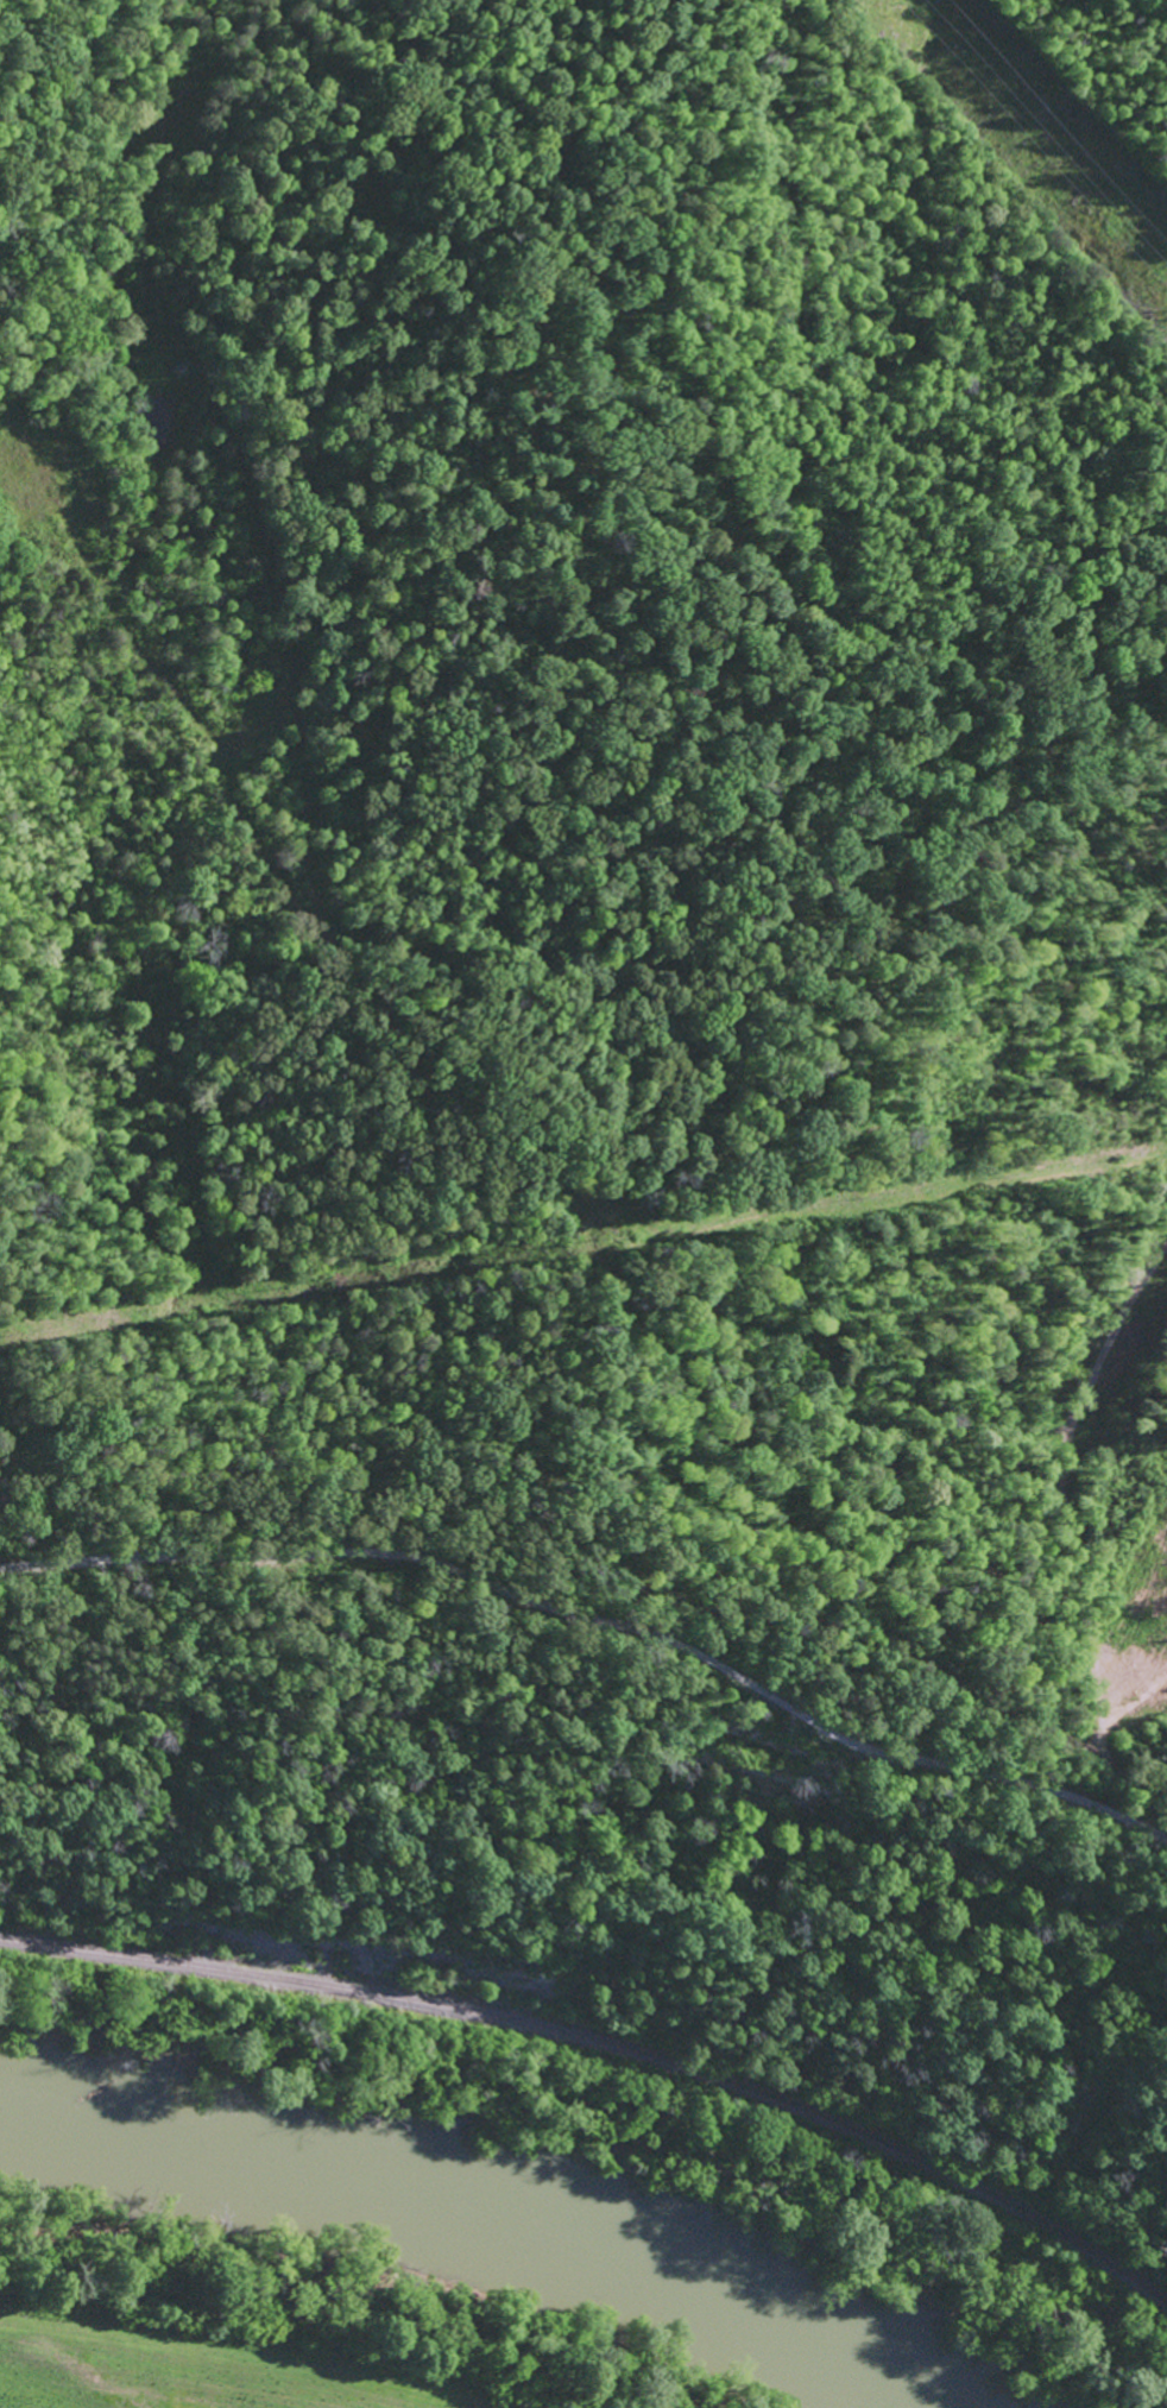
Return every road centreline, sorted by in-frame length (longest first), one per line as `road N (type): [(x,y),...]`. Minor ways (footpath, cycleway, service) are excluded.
road 1 (residential): [(0,1565),(354,1553),(435,1561),(531,1601),(679,1645),(857,1746),(1051,1789),(1166,1839)]

